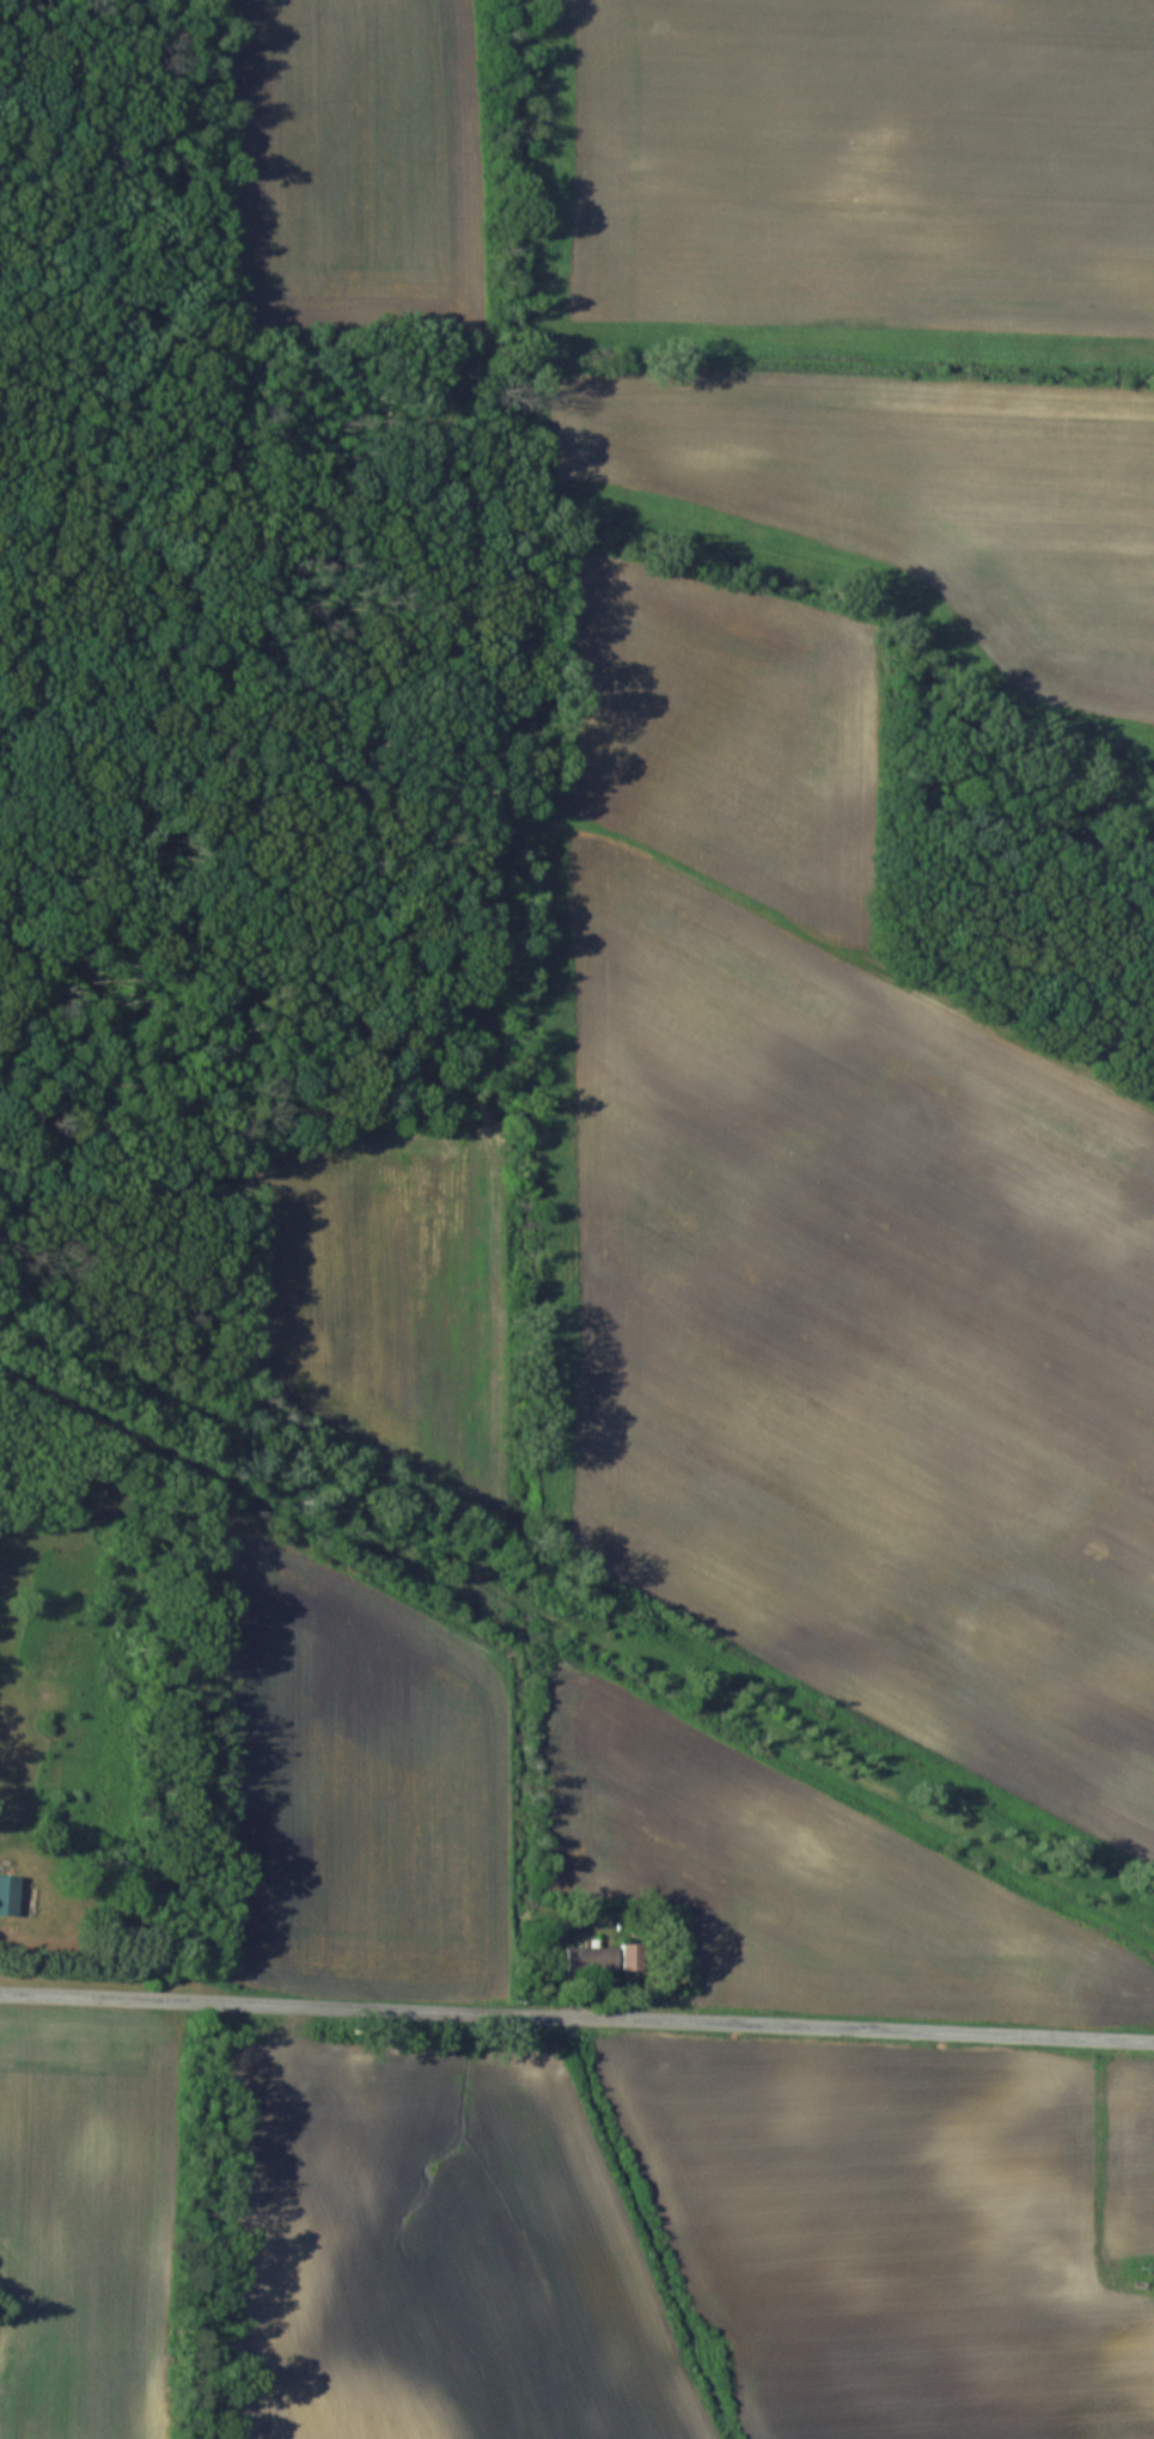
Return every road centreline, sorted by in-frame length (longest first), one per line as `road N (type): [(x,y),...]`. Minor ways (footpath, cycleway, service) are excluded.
road 1 (residential): [(0,1992),(1153,2037)]

